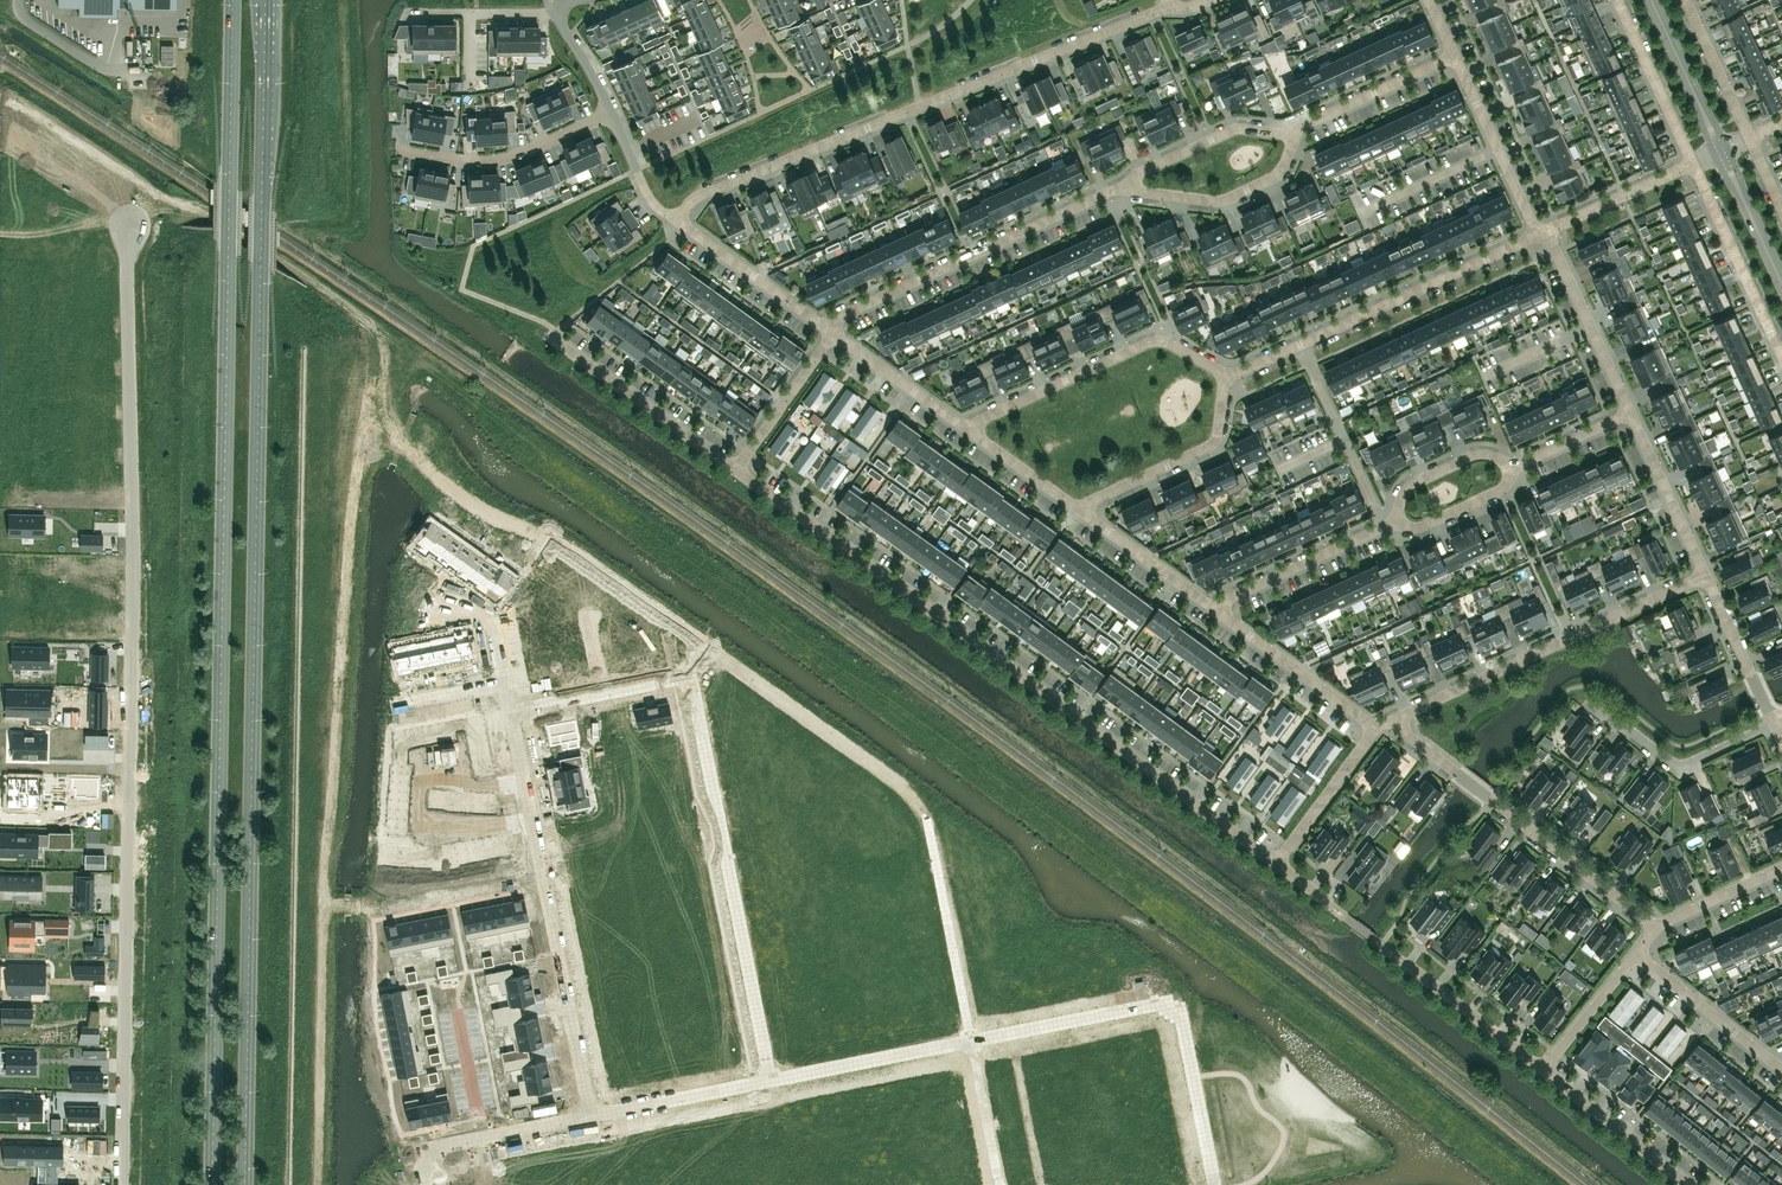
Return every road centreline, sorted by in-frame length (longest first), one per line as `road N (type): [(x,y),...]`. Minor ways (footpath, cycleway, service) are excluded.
road 1 (primary): [(245,1184),(268,0)]
road 2 (primary): [(233,0),(211,1184)]
road 3 (residential): [(593,1128),(523,716),(687,683),(764,1093)]
road 4 (unclassified): [(121,1184),(133,531),(127,225)]
road 5 (residential): [(735,469),(1278,863)]
road 6 (residential): [(1211,1184),(1168,1011),(764,1093)]
road 7 (residential): [(677,220),(701,195),(1173,9)]
road 8 (residential): [(1392,720),(1706,575)]
road 9 (residential): [(1229,377),(1542,233)]
road 10 (residential): [(1392,720),(1658,928)]
road 11 (residential): [(1114,190),(844,315),(834,333)]
road 12 (residential): [(1229,377),(1172,345),(1146,343),(984,418),(973,433)]
road 13 (residential): [(551,336),(735,469)]
road 14 (residential): [(610,110),(506,154),(398,148)]
road 15 (residential): [(1295,129),(1279,173),(1230,198),(1114,190)]
road 16 (residential): [(1229,377),(1215,441),(1079,507)]
road 17 (residential): [(1696,164),(1781,353)]
road 18 (residential): [(1631,413),(1542,233)]
road 19 (residential): [(1219,611),(1231,597),(1395,521)]
road 20 (residential): [(1542,233),(1454,55)]
road 21 (residential): [(1545,1070),(1388,950)]
road 22 (residential): [(1219,611),(1376,728)]
road 23 (residential): [(1114,190),(1233,129),(1295,129)]
road 24 (residential): [(1775,725),(1680,768),(1608,713)]
road 25 (residential): [(677,220),(834,333)]
road 26 (residential): [(1687,1184),(1545,1070)]
road 27 (residential): [(1619,0),(1696,164)]
road 28 (residential): [(1706,575),(1631,413)]
road 29 (residential): [(1454,55),(1295,129)]
road 30 (residential): [(764,1093),(593,1128)]
road 31 (residential): [(1079,507),(1219,611)]
road 32 (residential): [(834,333),(973,433)]
road 33 (residential): [(1637,953),(1770,1060)]
road 34 (residential): [(1542,233),(1696,164)]
road 35 (residential): [(735,469),(834,333)]
road 36 (secondary): [(1724,152),(1653,0)]
road 37 (residential): [(1278,863),(1376,728)]
road 38 (residential): [(1516,465),(1487,455),(1461,461),(1406,490),(1395,521)]
road 39 (unclassified): [(459,1001),(492,1149)]
road 40 (residential): [(1749,138),(1687,0)]
road 41 (residential): [(1545,1070),(1637,953)]
road 42 (residential): [(1395,521),(1425,525),(1499,491),(1516,465)]
road 43 (secondary): [(1781,281),(1724,152)]
road 44 (residential): [(1658,928),(1781,869)]
road 45 (residential): [(677,220),(652,201),(610,110)]
road 46 (residential): [(973,433),(1079,507)]
road 47 (residential): [(1516,465),(1631,413)]

